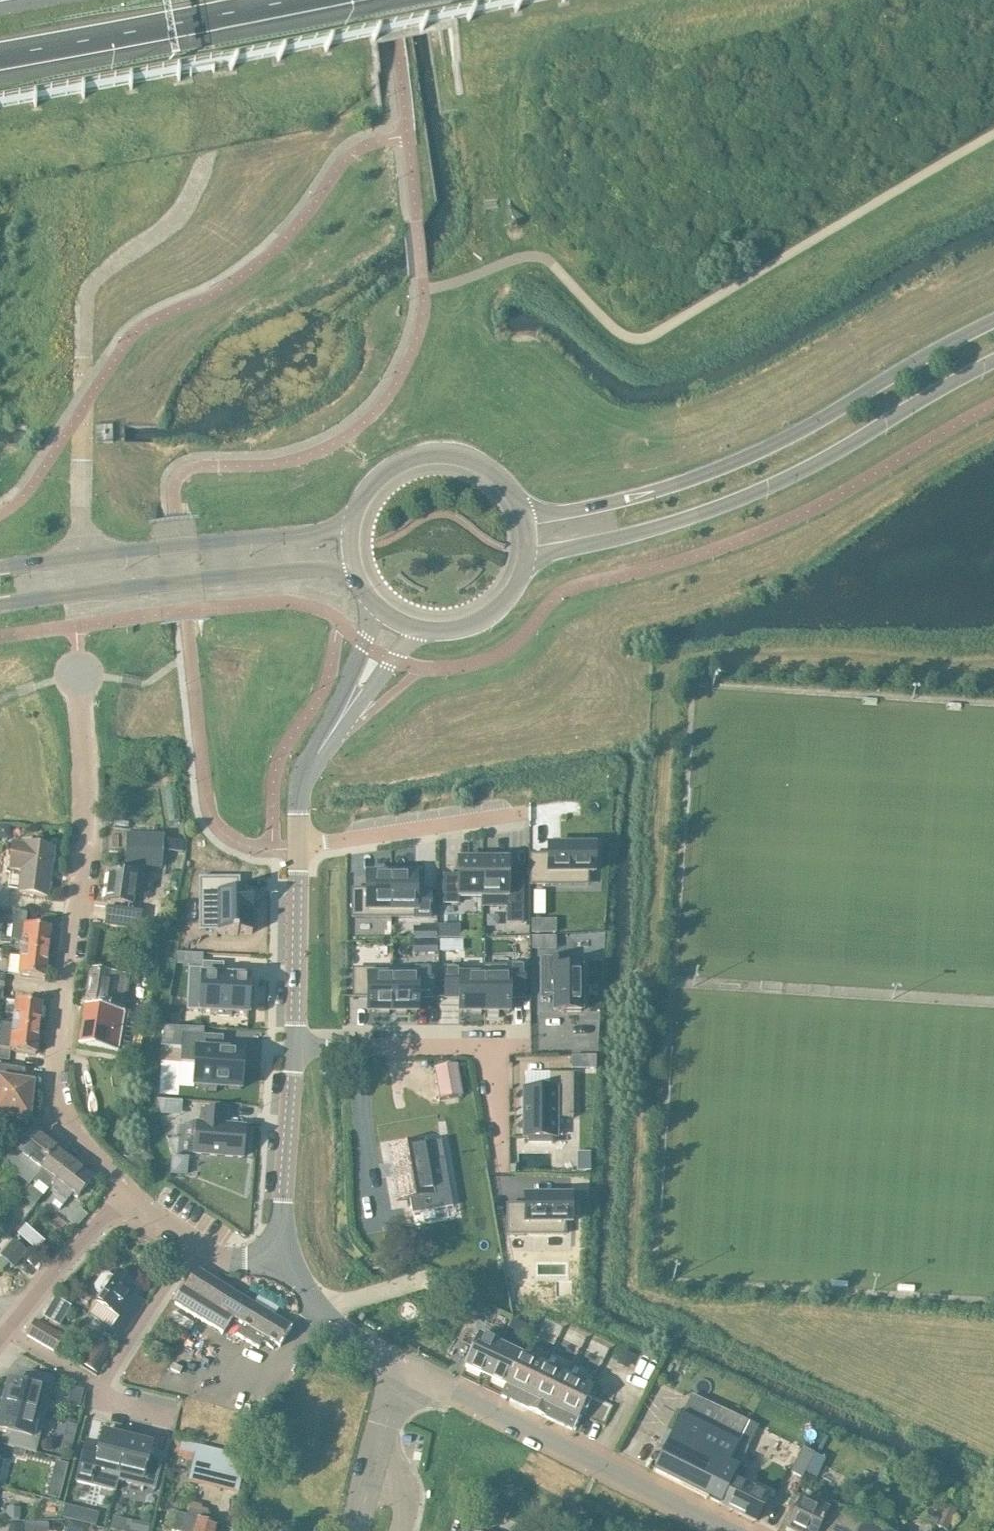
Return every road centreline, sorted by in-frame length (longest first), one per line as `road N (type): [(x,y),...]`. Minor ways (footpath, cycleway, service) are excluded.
road 1 (residential): [(125,1196),(63,1114),(59,1068),(86,852),(78,673)]
road 2 (secondary): [(993,322),(756,454),(625,500),(524,512)]
road 3 (secondary): [(527,558),(622,538),(749,495),(993,361)]
road 4 (unclassified): [(728,1530),(403,1368)]
road 5 (secondary): [(0,603),(353,566)]
road 6 (secondary): [(351,528),(0,565)]
road 7 (residential): [(292,1046),(493,1045),(499,1174)]
road 8 (motorway): [(0,53),(290,0)]
road 9 (residential): [(171,1420),(104,1401),(101,1387),(192,1245)]
road 10 (secondary): [(524,512),(491,468),(438,452),(386,470),(359,501),(351,528)]
road 11 (residential): [(296,849),(526,816)]
road 12 (unclassified): [(292,1046),(279,1207),(284,1253)]
road 13 (unclassified): [(296,849),(292,1046)]
road 14 (residential): [(0,1337),(125,1196)]
road 15 (unclassified): [(403,1368),(314,1308),(284,1253)]
road 16 (secondary): [(414,628),(451,630),(486,618),(513,593),(527,558)]
road 17 (unclassified): [(326,738),(358,708),(414,628)]
road 18 (unclassified): [(377,606),(326,738)]

